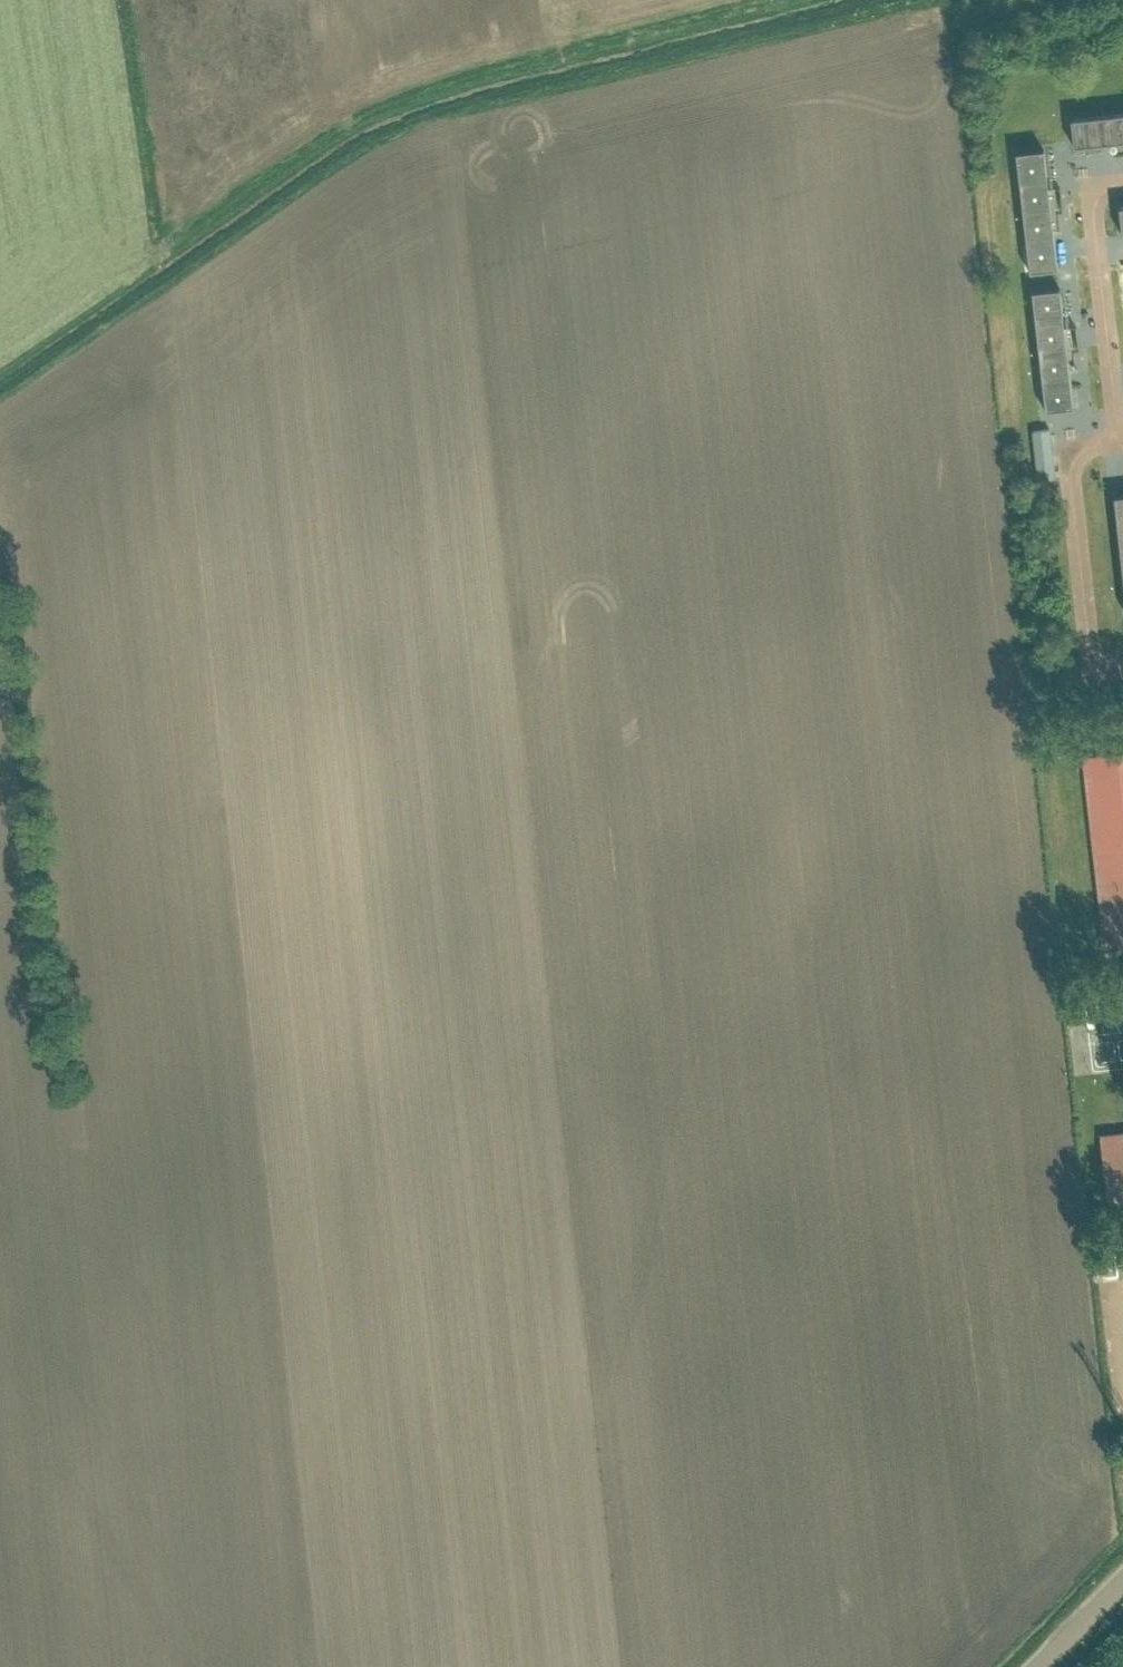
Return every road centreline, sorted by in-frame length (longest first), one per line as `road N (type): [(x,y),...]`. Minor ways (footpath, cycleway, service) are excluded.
road 1 (unclassified): [(1034,1666),(1122,1576)]

